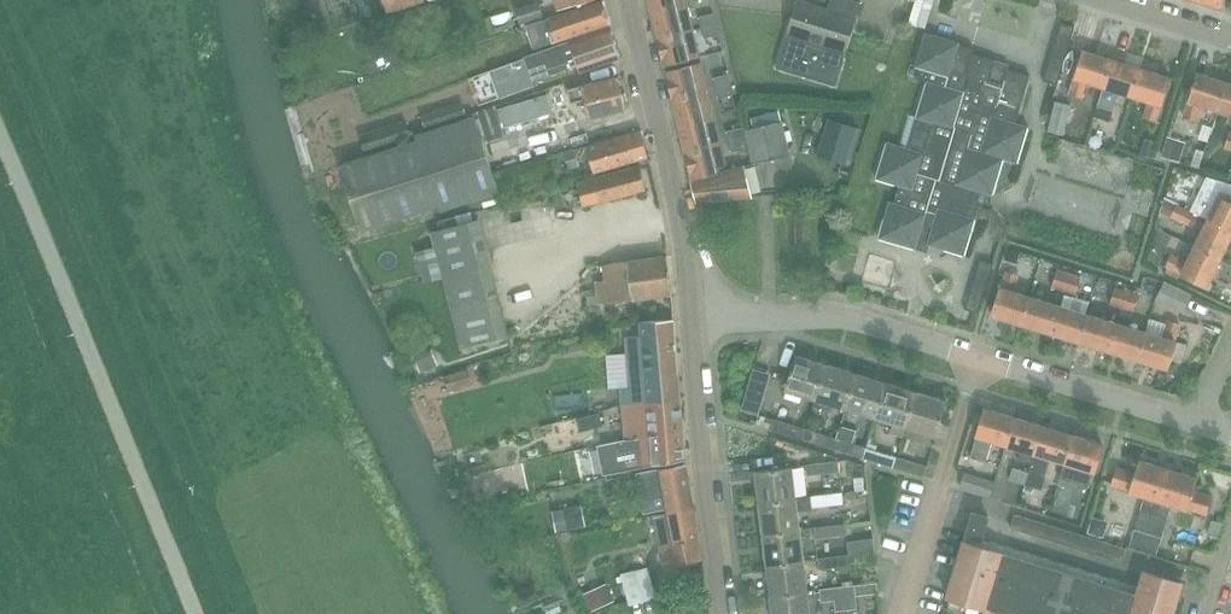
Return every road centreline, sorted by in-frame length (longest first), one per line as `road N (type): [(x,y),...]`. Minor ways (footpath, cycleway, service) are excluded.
road 1 (unclassified): [(190,613),(0,143)]
road 2 (tertiary): [(693,316),(671,172),(630,0)]
road 3 (tertiary): [(721,613),(693,316)]
road 4 (residential): [(981,355),(841,311),(693,316)]
road 5 (residential): [(981,355),(902,613)]
road 6 (residential): [(1197,423),(981,355)]

